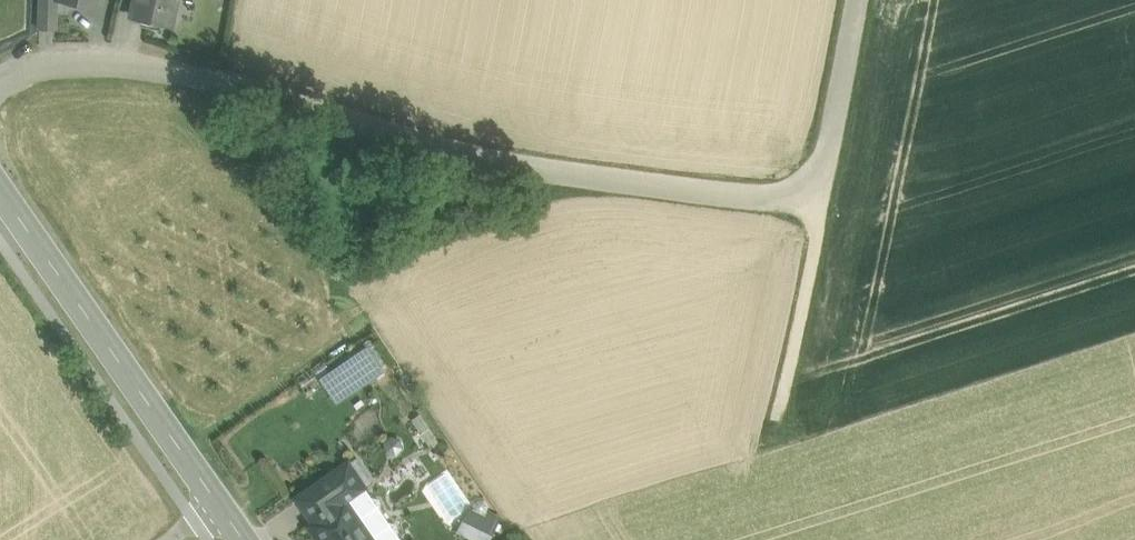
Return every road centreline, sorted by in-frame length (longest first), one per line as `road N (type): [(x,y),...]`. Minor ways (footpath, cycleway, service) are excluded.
road 1 (unclassified): [(0,83),(68,65),(161,69),(640,187),(826,203)]
road 2 (tertiary): [(0,189),(219,510)]
road 3 (unclassified): [(826,203),(781,408)]
road 4 (unclassified): [(859,0),(826,203)]

